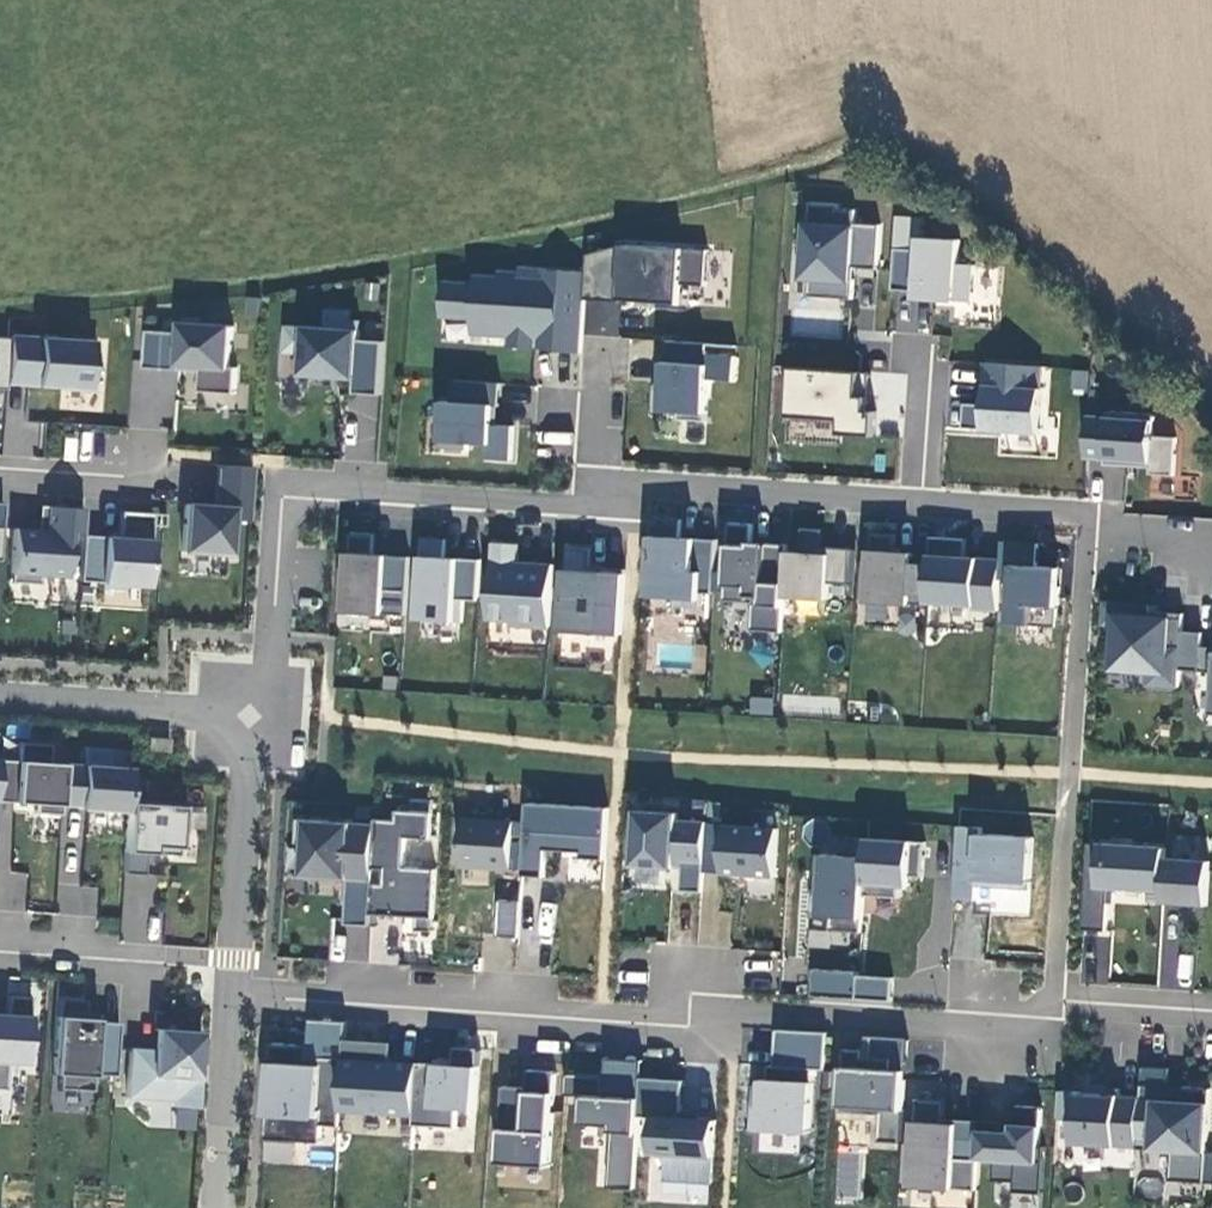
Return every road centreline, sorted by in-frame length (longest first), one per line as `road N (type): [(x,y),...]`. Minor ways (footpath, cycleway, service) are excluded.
road 1 (residential): [(231,993),(613,1020),(680,1007),(986,1028),(1057,1000)]
road 2 (residential): [(584,505),(286,489),(274,638),(247,712)]
road 3 (residential): [(1057,1000),(1086,514)]
road 4 (residential): [(921,503),(659,485),(584,505)]
road 5 (residential): [(247,712),(231,993)]
road 6 (residential): [(0,696),(247,712)]
road 7 (residential): [(231,993),(218,1207)]
road 8 (residential): [(1086,514),(921,503)]
road 9 (residential): [(1057,1000),(1211,1014)]
road 10 (residential): [(916,353),(931,400),(921,503)]
road 11 (residential): [(0,950),(148,962)]
road 12 (residential): [(0,474),(133,481)]
road 13 (residential): [(1211,549),(1086,514)]

